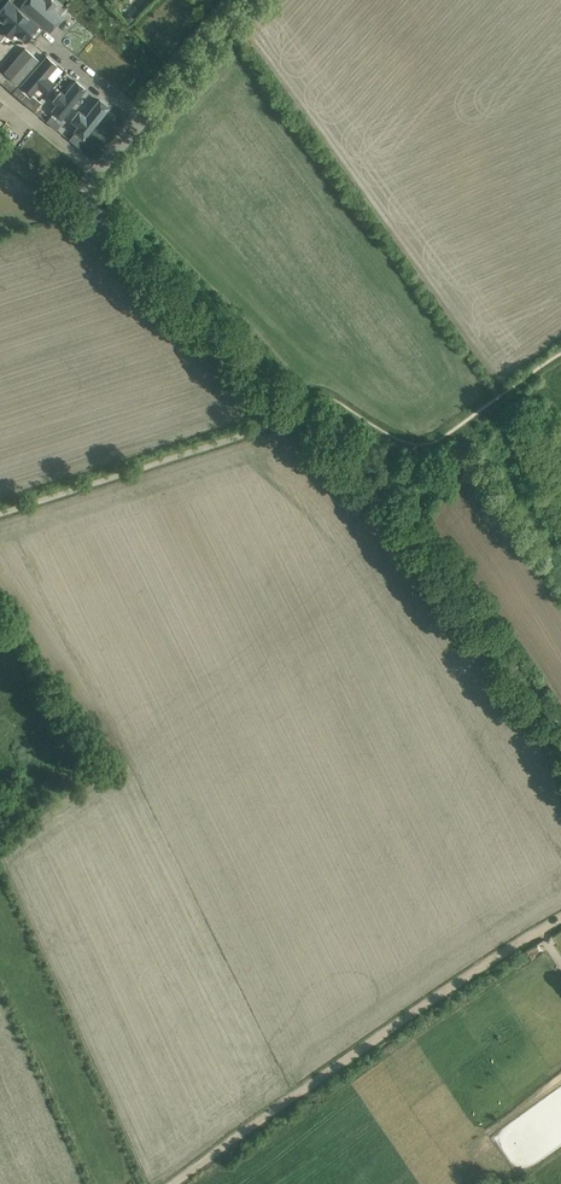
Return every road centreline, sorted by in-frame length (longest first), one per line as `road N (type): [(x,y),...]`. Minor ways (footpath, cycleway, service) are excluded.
road 1 (unclassified): [(560,731),(422,537),(95,210),(96,172),(247,0)]
road 2 (track): [(171,1183),(358,1048),(560,918)]

